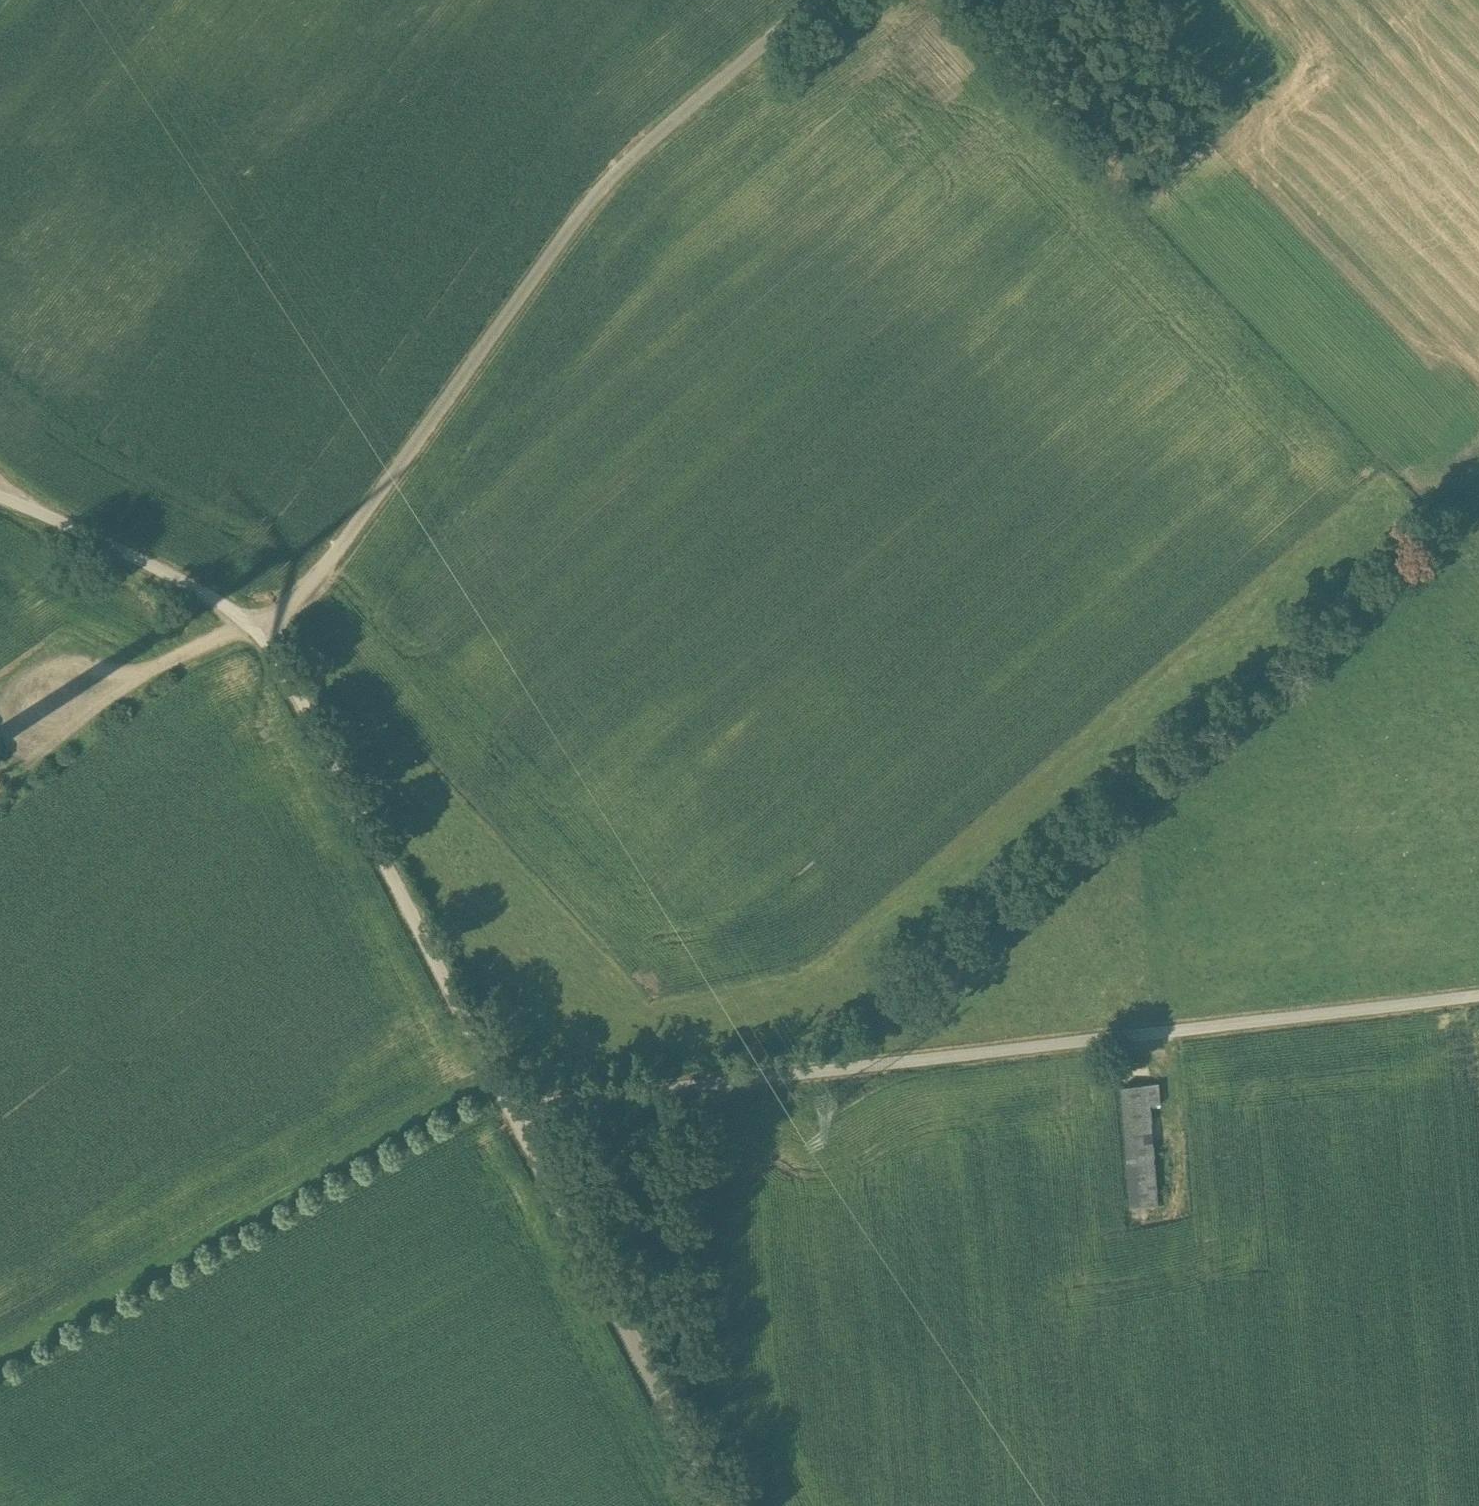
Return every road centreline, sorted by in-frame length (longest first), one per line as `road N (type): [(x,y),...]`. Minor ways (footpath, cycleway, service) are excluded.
road 1 (unclassified): [(515,1113),(680,1085),(1478,995)]
road 2 (unclassified): [(815,0),(591,200),(366,522),(263,637)]
road 3 (unclassified): [(263,637),(515,1113)]
road 4 (unclassified): [(515,1113),(720,1505)]
road 5 (unclassified): [(0,494),(205,590),(263,637)]

